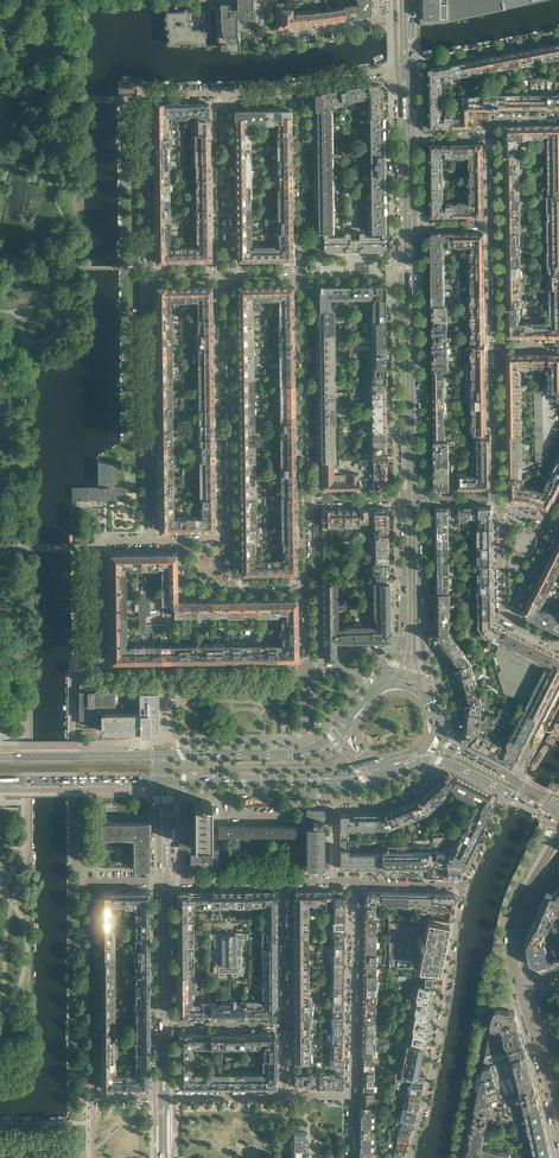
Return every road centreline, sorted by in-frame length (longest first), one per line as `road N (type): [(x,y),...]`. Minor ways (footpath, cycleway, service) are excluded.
road 1 (tertiary): [(397,69),(403,499)]
road 2 (residential): [(150,540),(101,546),(103,672),(305,669)]
road 3 (residential): [(163,1098),(92,1098),(92,917),(93,884),(164,882)]
road 4 (residential): [(409,1157),(462,885)]
road 5 (tertiary): [(419,498),(414,231)]
road 6 (residential): [(184,791),(217,793),(229,816),(282,815),(305,793),(377,799),(422,779)]
road 7 (residential): [(231,541),(229,278)]
road 8 (residential): [(226,93),(144,98),(147,278)]
road 9 (residential): [(147,278),(150,540)]
road 10 (residential): [(305,277),(305,501)]
road 11 (residential): [(353,1100),(354,882)]
road 12 (residential): [(229,278),(226,93)]
road 13 (residential): [(303,92),(305,277)]
road 14 (residential): [(459,1157),(489,1005),(513,993)]
road 15 (secondary): [(553,826),(510,912),(518,991)]
road 16 (secondary): [(518,991),(558,1148)]
road 17 (secondary): [(0,781),(158,780)]
road 18 (residential): [(499,499),(498,348)]
road 19 (residential): [(412,65),(558,36)]
road 20 (tertiary): [(422,644),(419,498)]
road 21 (tertiary): [(403,499),(402,645)]
road 22 (secondary): [(162,1025),(164,882)]
road 23 (residential): [(285,1024),(284,881)]
road 24 (residential): [(498,348),(495,224)]
road 25 (residential): [(285,1024),(162,1025)]
road 26 (secondary): [(260,782),(381,765)]
road 27 (residential): [(285,1097),(163,1098)]
road 28 (secondary): [(121,755),(0,756)]
road 29 (residential): [(164,882),(284,881)]

